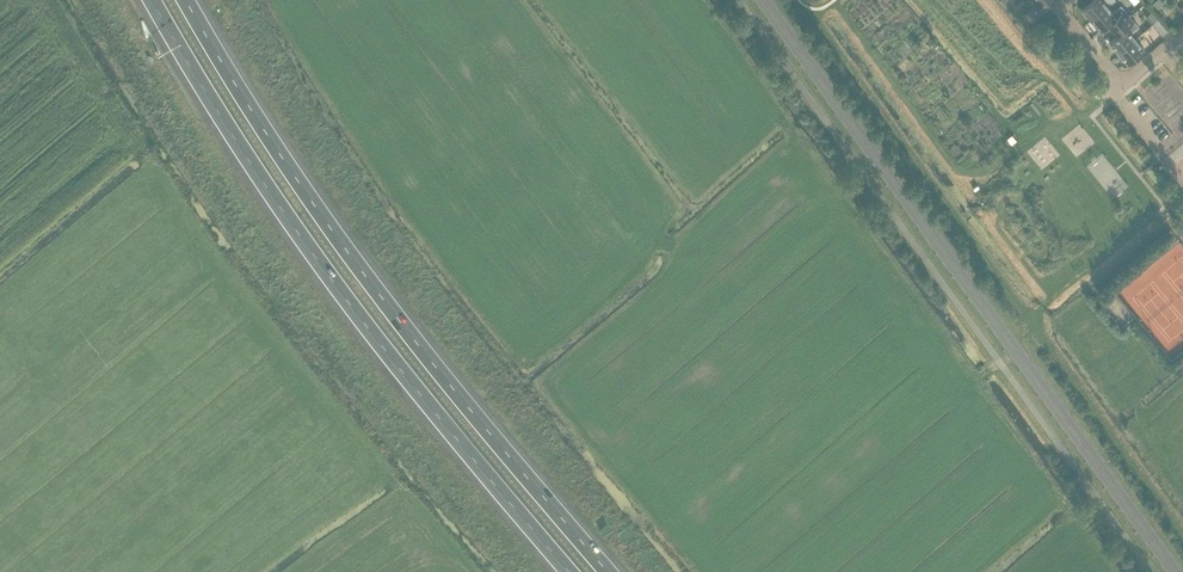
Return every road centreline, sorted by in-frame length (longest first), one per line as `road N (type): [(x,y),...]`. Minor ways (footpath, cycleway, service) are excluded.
road 1 (motorway): [(606,571),(350,257),(184,0)]
road 2 (motorway): [(151,0),(290,225),(380,347),(567,571)]
road 3 (tertiary): [(1175,571),(763,0)]
road 4 (residential): [(1070,0),(1061,7),(1124,82),(1182,32)]

